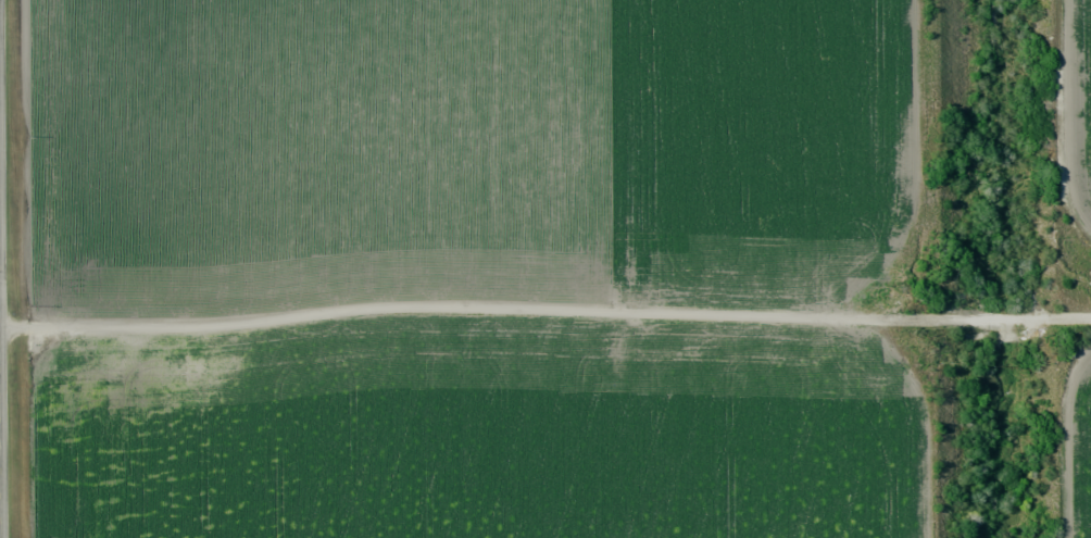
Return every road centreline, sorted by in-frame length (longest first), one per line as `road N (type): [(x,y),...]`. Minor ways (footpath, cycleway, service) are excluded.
road 1 (track): [(2,328),(187,329),(376,303),(1090,315)]
road 2 (secondary): [(0,90),(2,537)]
road 3 (track): [(1090,242),(1069,212),(1059,142),(1059,0)]

